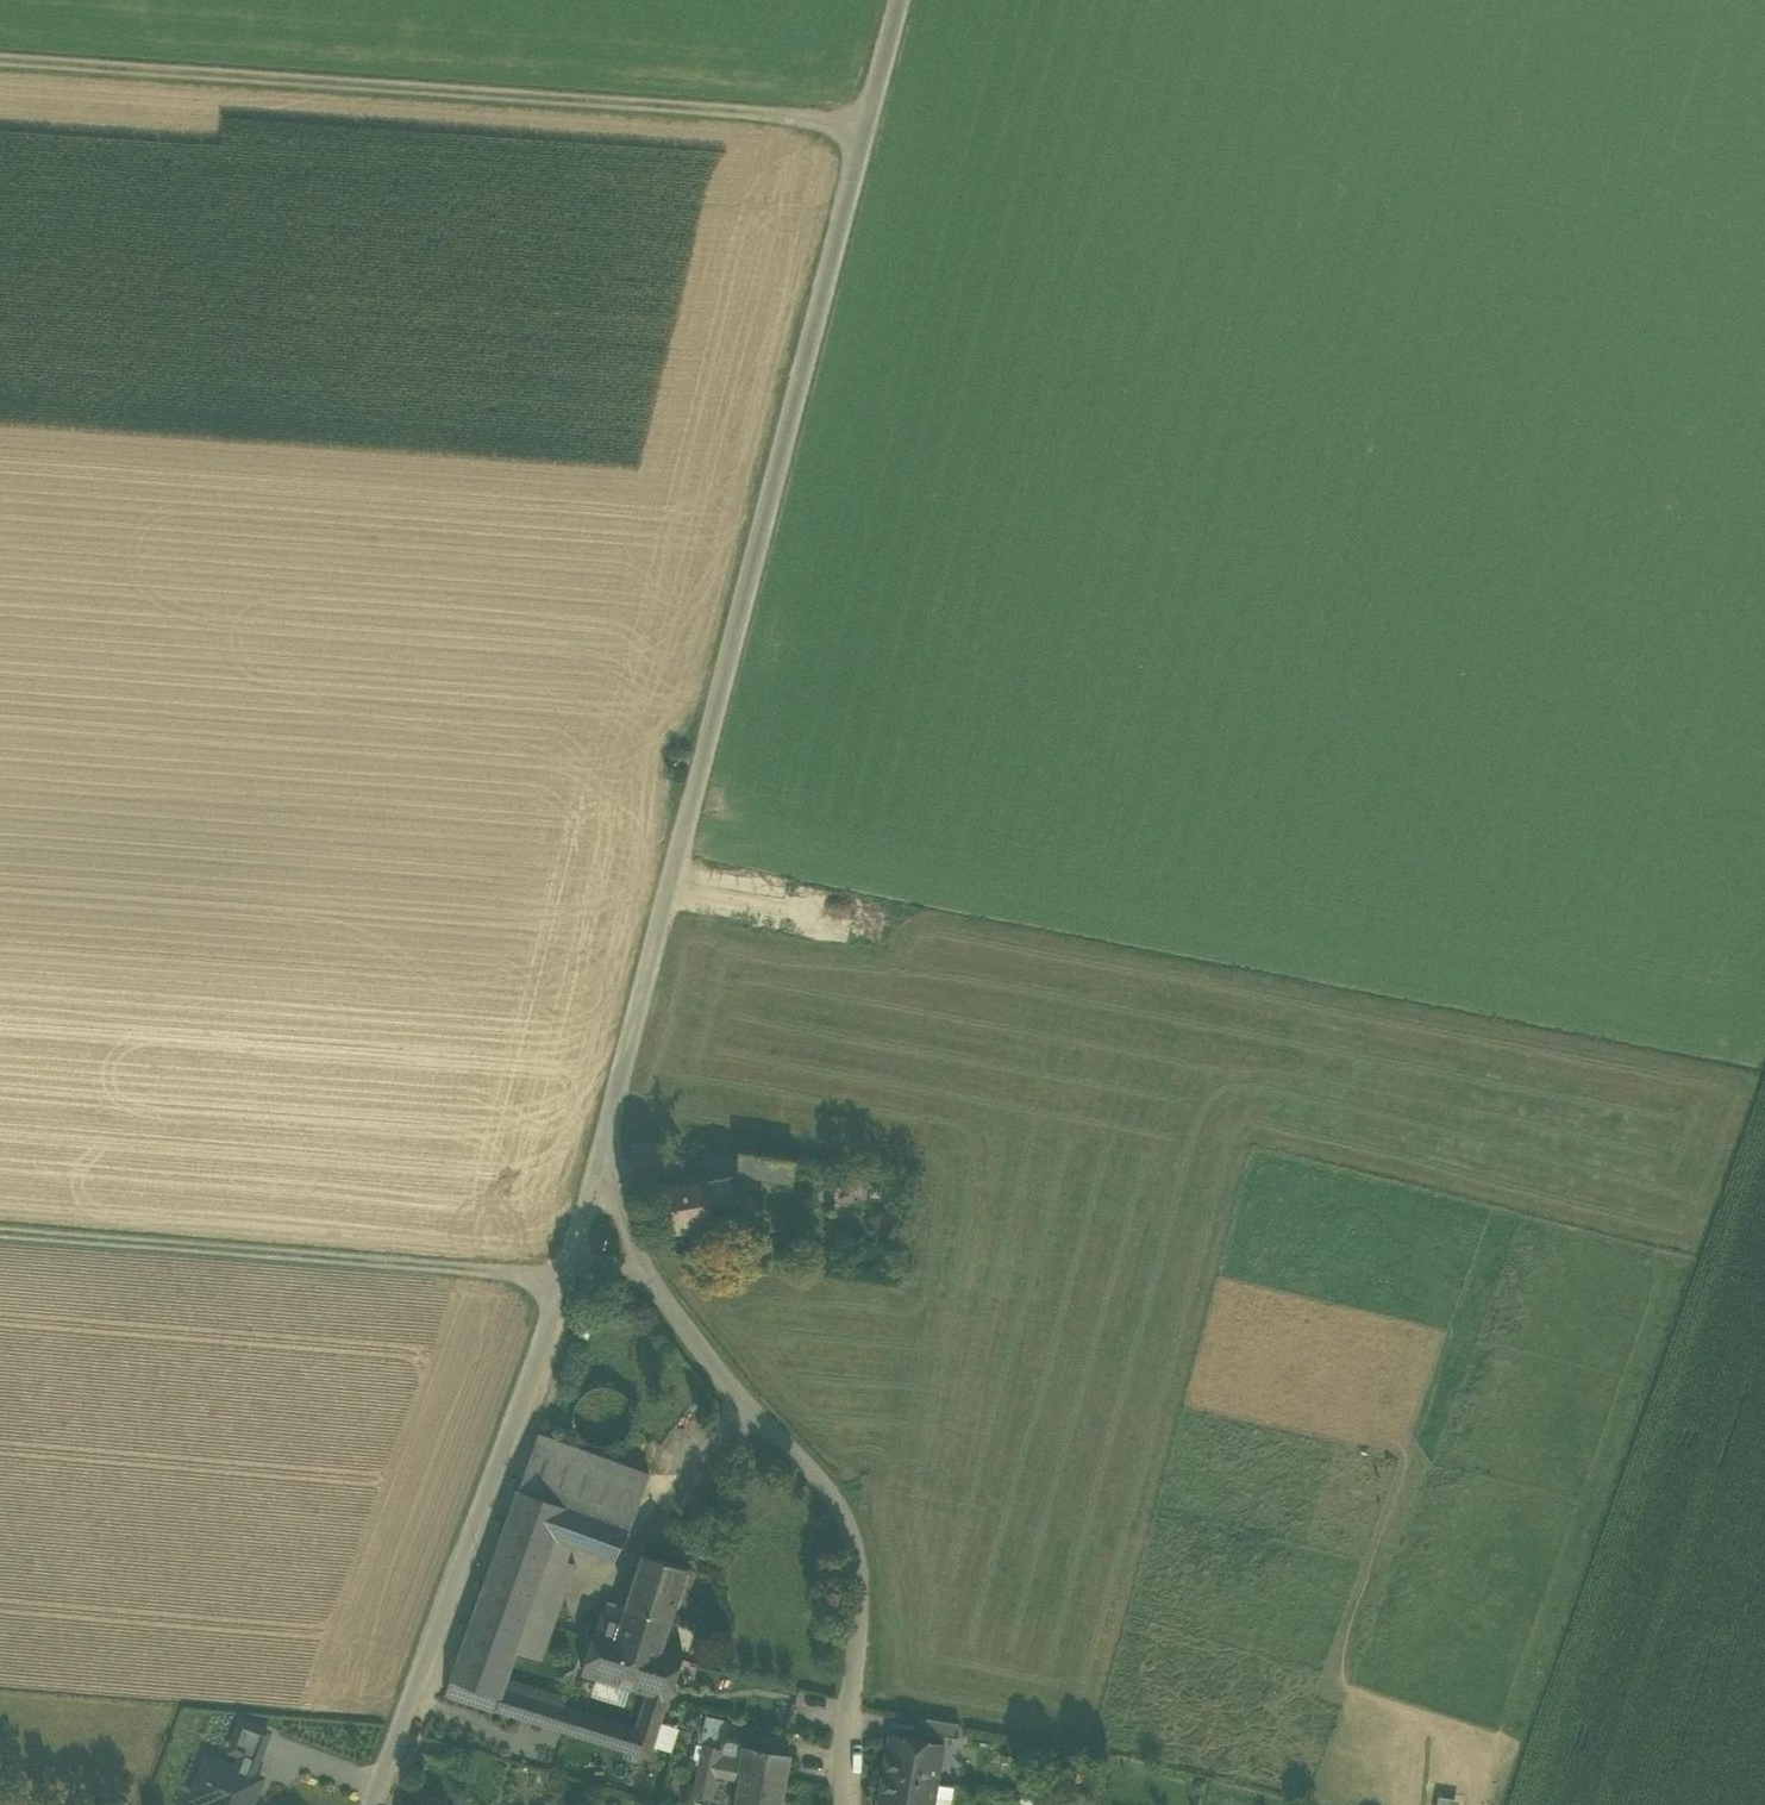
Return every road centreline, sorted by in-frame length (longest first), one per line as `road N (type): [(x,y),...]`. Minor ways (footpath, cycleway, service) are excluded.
road 1 (unclassified): [(607,1139),(899,0)]
road 2 (track): [(0,58),(867,119)]
road 3 (residential): [(846,1804),(862,1587),(841,1504),(744,1403),(635,1259)]
road 4 (track): [(564,1278),(0,1230)]
road 5 (residential): [(372,1804),(564,1278)]
road 6 (residential): [(564,1278),(607,1139)]
road 7 (residential): [(635,1259),(607,1139)]

